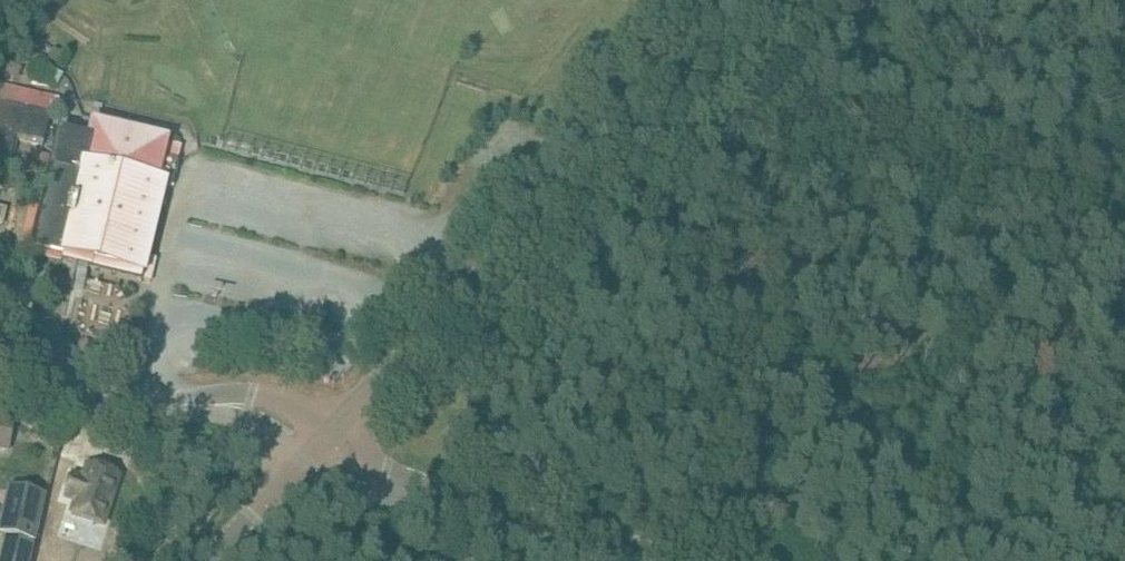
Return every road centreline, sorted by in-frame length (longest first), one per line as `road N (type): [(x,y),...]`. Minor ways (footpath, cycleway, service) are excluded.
road 1 (unclassified): [(316,447),(739,0)]
road 2 (tertiary): [(688,560),(508,514),(316,447)]
road 3 (tertiary): [(316,447),(259,412),(228,404),(152,404),(0,375)]
road 4 (tertiary): [(204,560),(316,447)]

